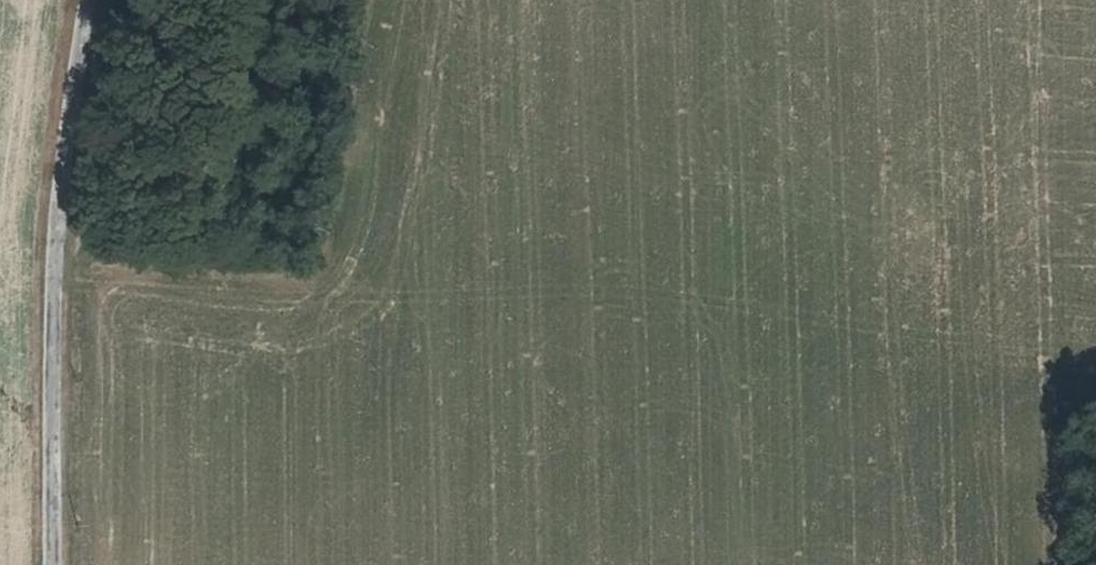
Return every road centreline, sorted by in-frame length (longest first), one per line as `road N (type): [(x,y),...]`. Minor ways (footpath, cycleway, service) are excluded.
road 1 (unclassified): [(50,564),(51,270),(84,0)]

